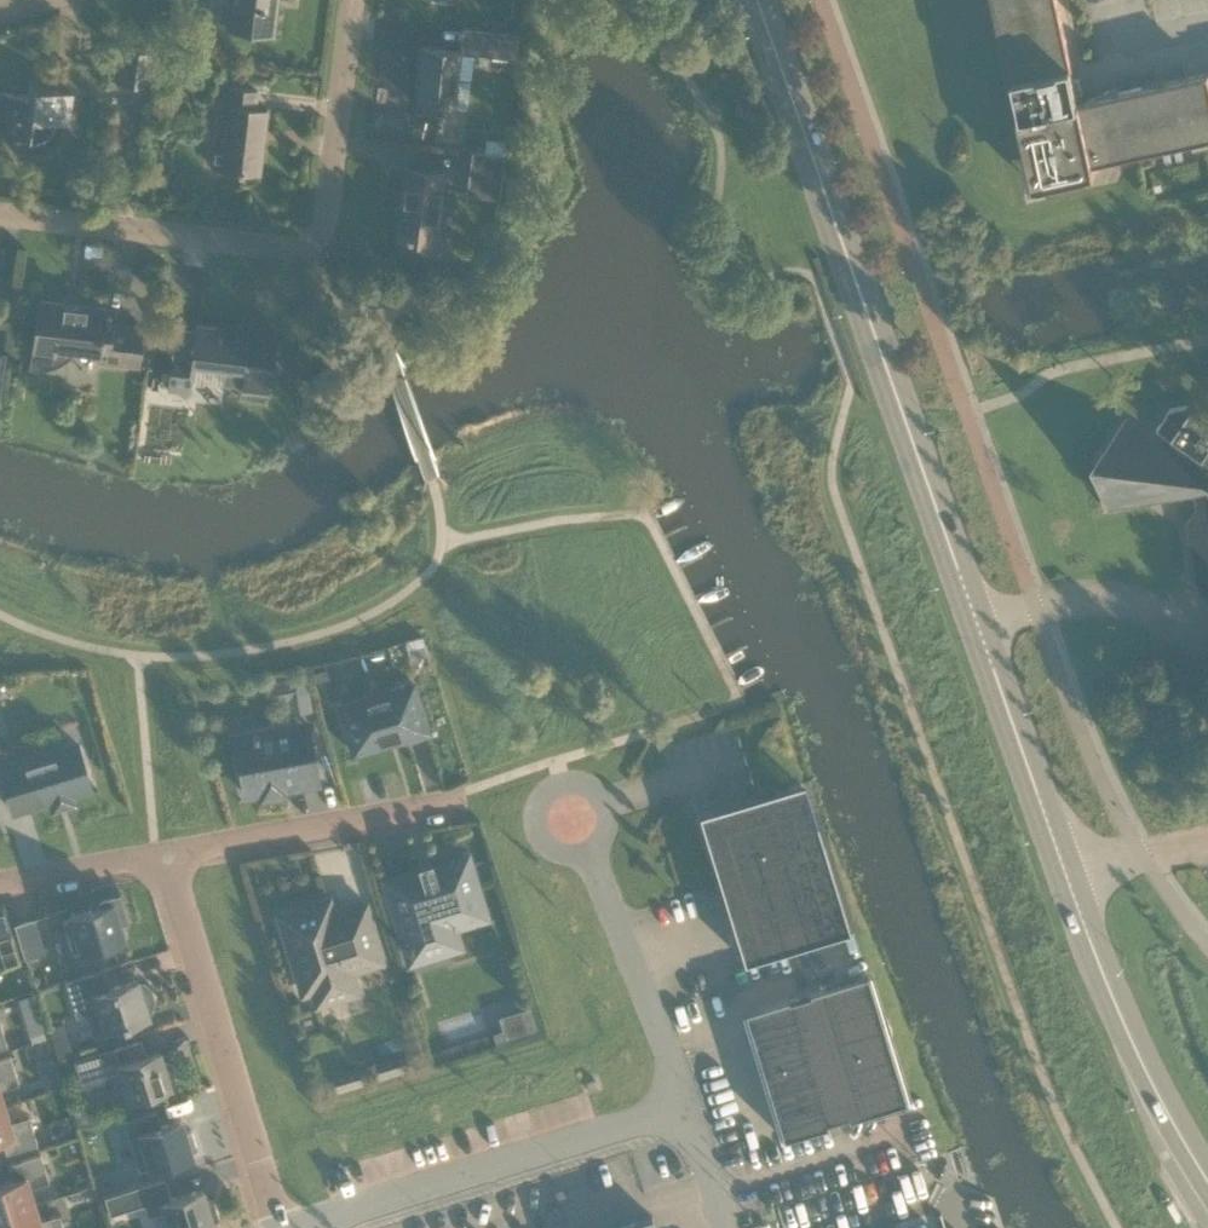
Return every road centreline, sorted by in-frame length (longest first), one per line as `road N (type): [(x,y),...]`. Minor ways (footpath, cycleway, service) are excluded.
road 1 (primary): [(1207,1179),(1133,1043),(1101,964),(757,0)]
road 2 (residential): [(0,213),(290,249),(310,244),(325,220),(353,0)]
road 3 (unclassified): [(305,1227),(686,1107)]
road 4 (residential): [(280,1227),(163,857)]
road 5 (unclassified): [(686,1107),(572,814)]
road 6 (residential): [(458,801),(163,857)]
road 7 (residential): [(163,857),(0,887)]
road 8 (unclassified): [(725,1227),(686,1107)]

